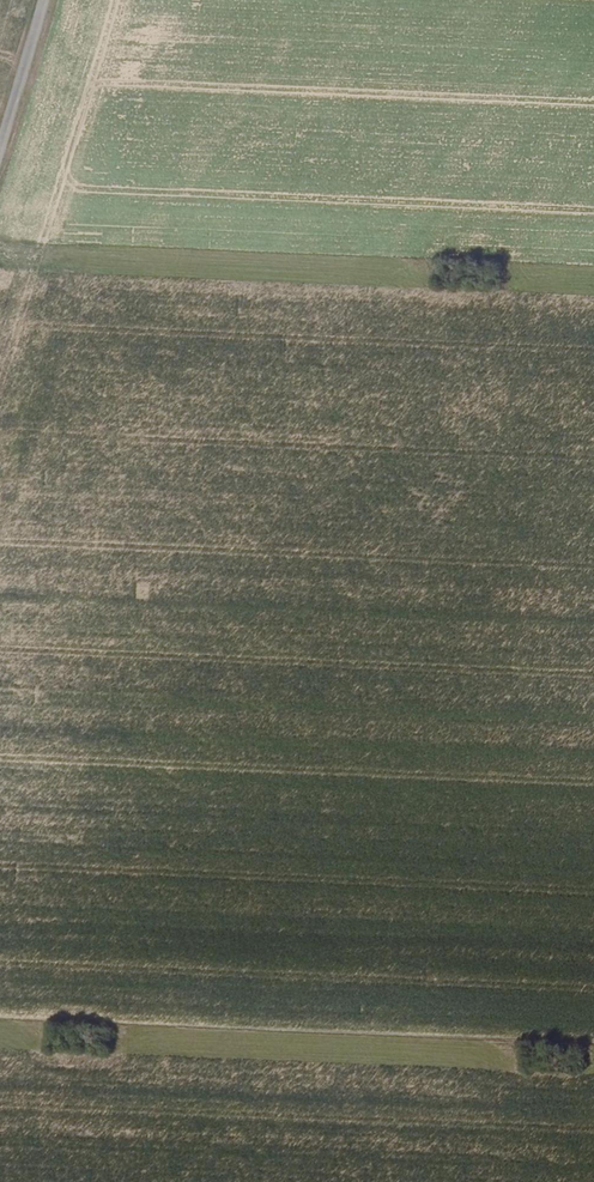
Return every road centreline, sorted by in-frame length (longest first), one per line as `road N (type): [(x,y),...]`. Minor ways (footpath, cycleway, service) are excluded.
road 1 (unclassified): [(0,172),(56,0)]

